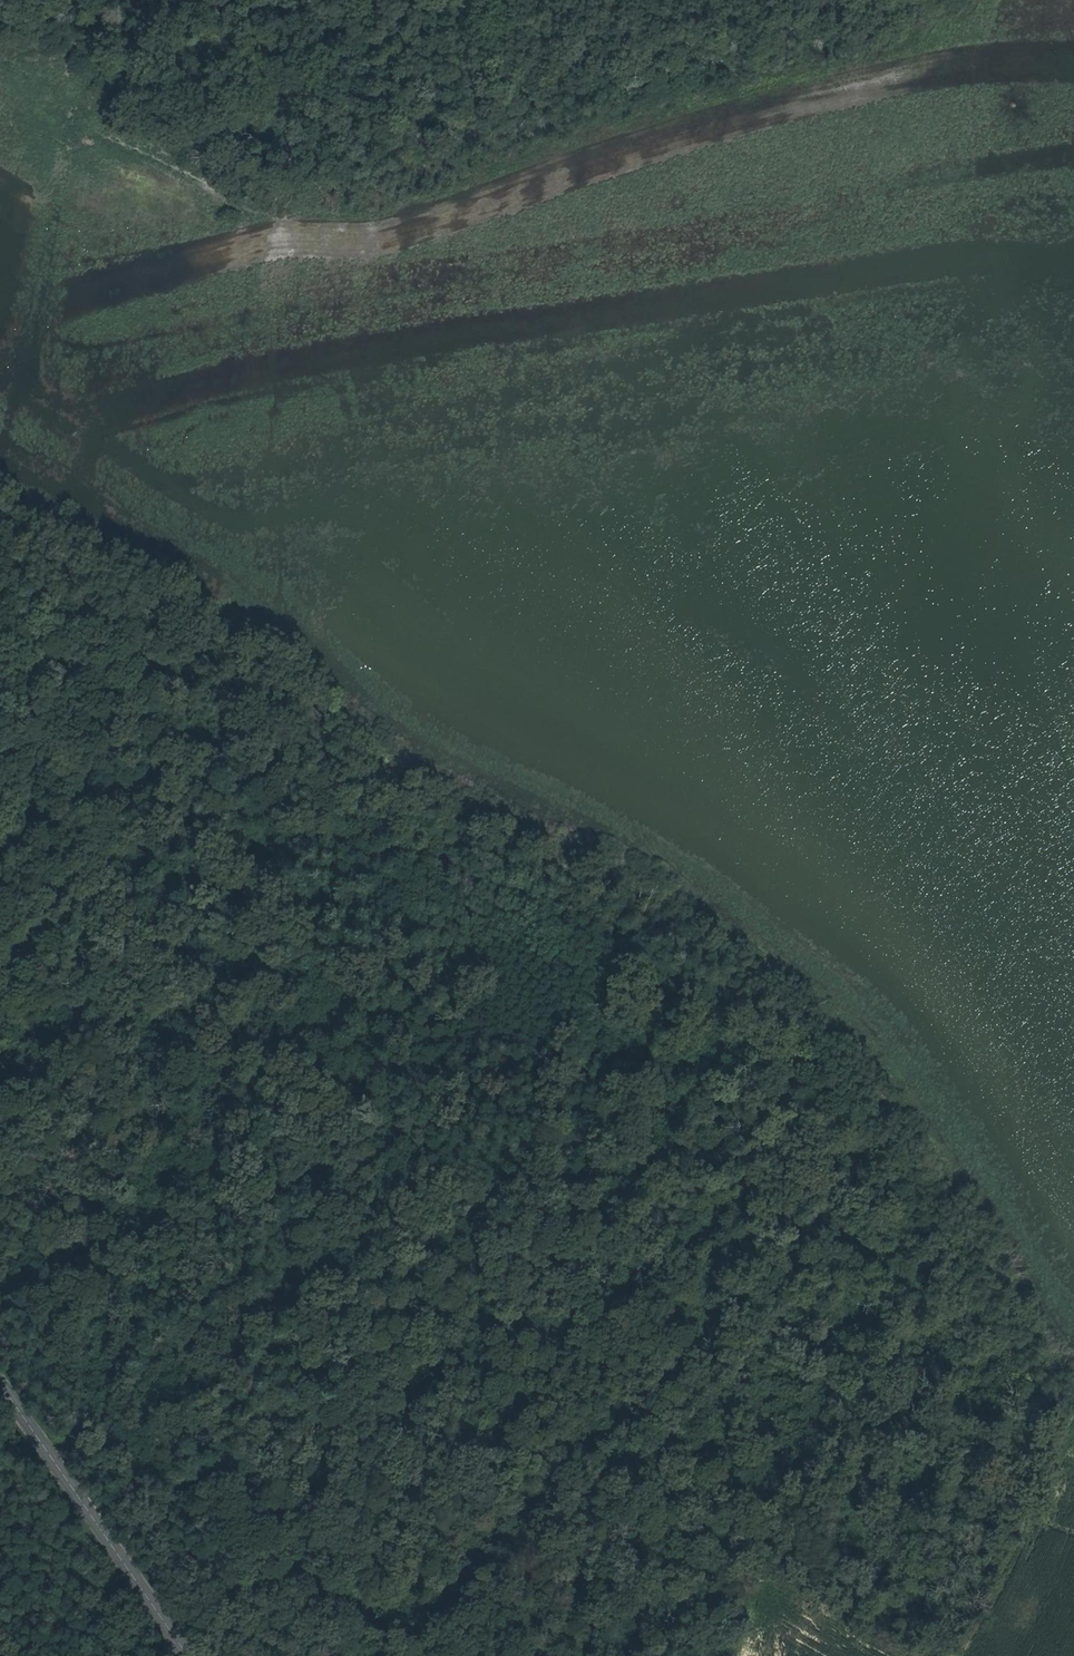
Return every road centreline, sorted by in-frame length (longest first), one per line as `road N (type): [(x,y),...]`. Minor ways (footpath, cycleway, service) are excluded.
road 1 (tertiary): [(184,1655),(0,1387)]

